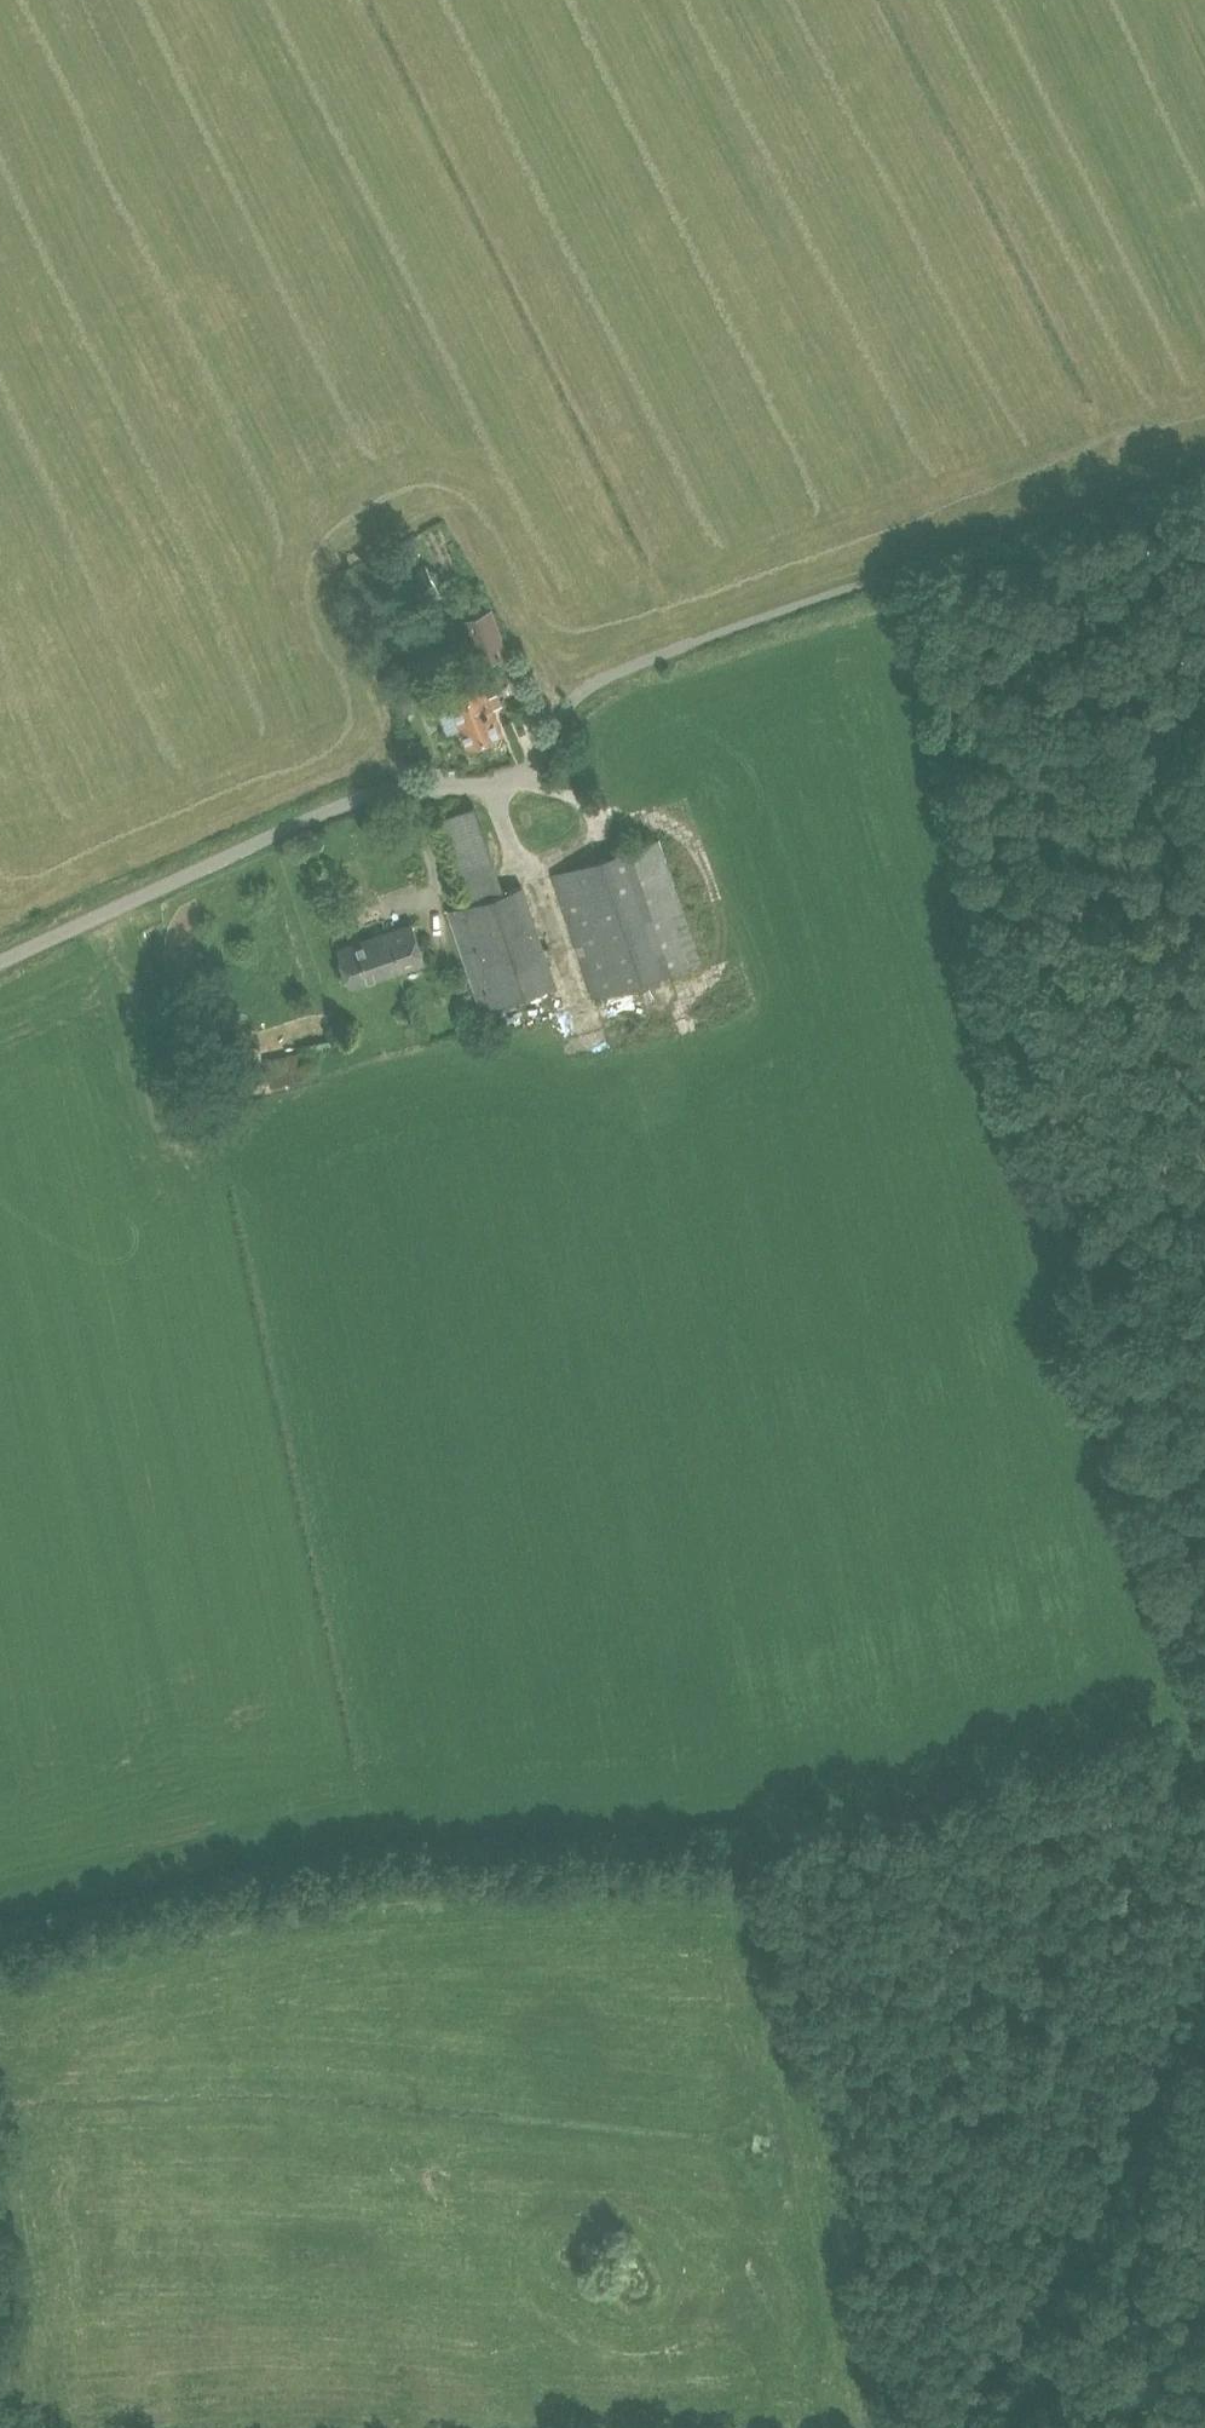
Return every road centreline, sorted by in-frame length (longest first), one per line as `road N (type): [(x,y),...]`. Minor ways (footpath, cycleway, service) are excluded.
road 1 (unclassified): [(693,643),(587,688),(513,776),(483,786),(353,798),(0,960)]
road 2 (track): [(1204,1974),(1143,2098),(951,2427)]

